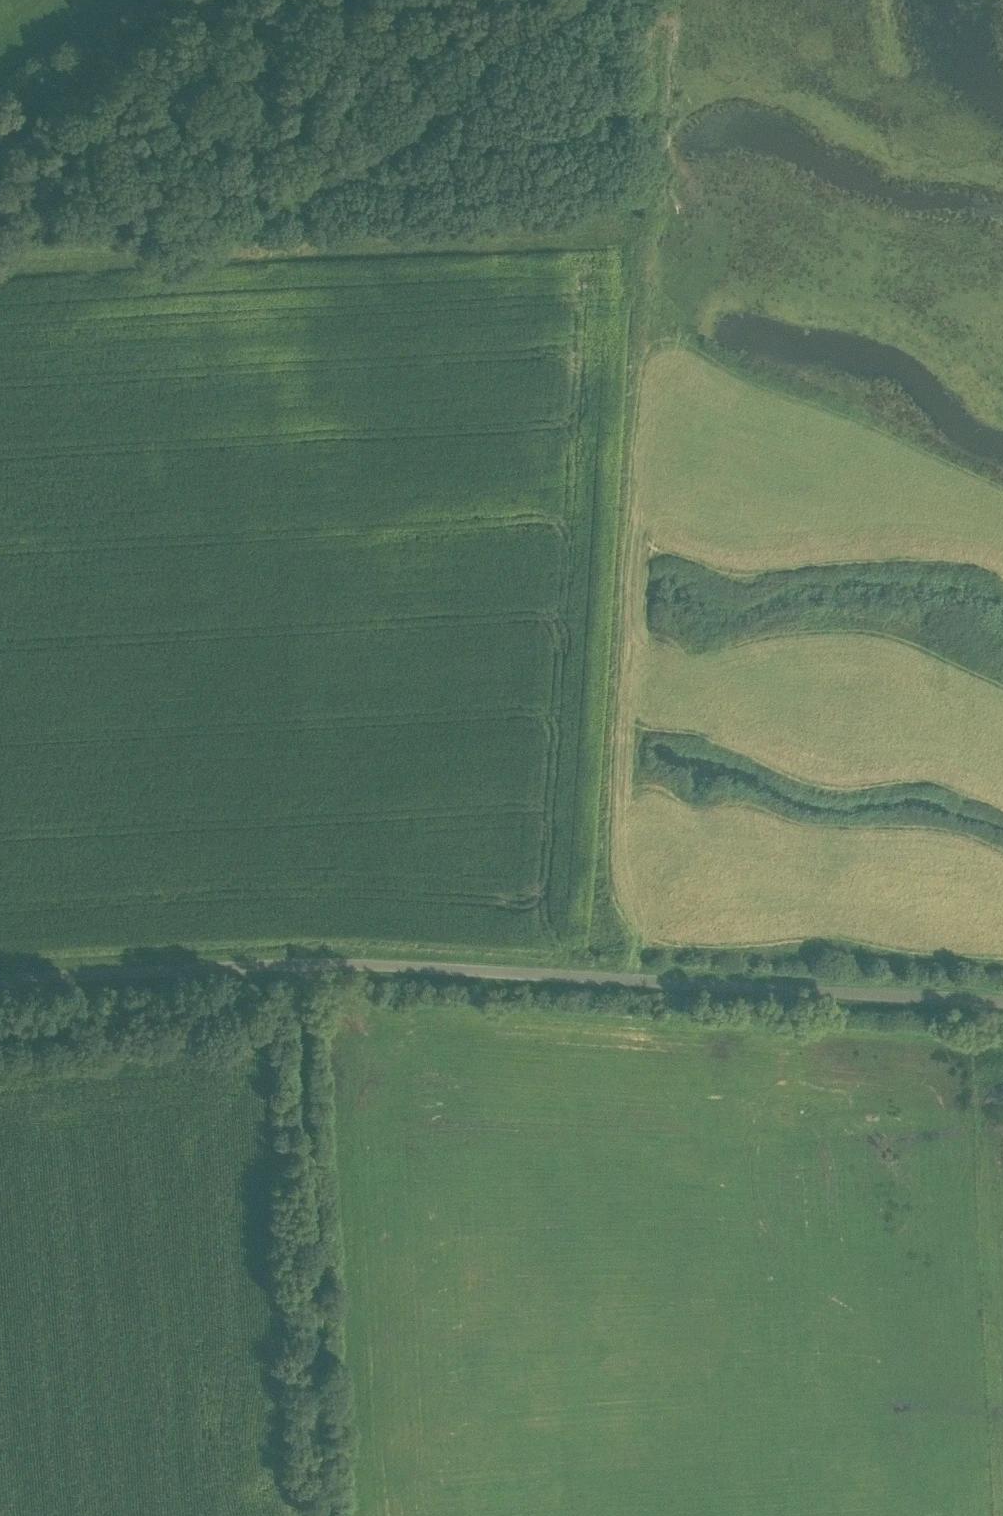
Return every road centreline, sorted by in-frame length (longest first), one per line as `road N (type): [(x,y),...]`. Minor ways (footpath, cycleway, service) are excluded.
road 1 (unclassified): [(0,977),(286,964),(1002,1000)]

